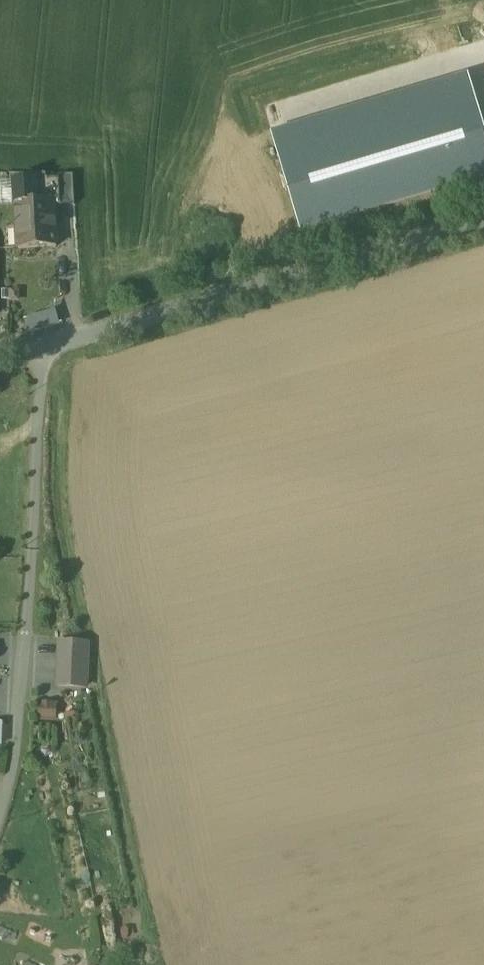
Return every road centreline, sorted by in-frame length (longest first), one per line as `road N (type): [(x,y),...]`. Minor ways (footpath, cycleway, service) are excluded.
road 1 (residential): [(483,217),(0,361)]

